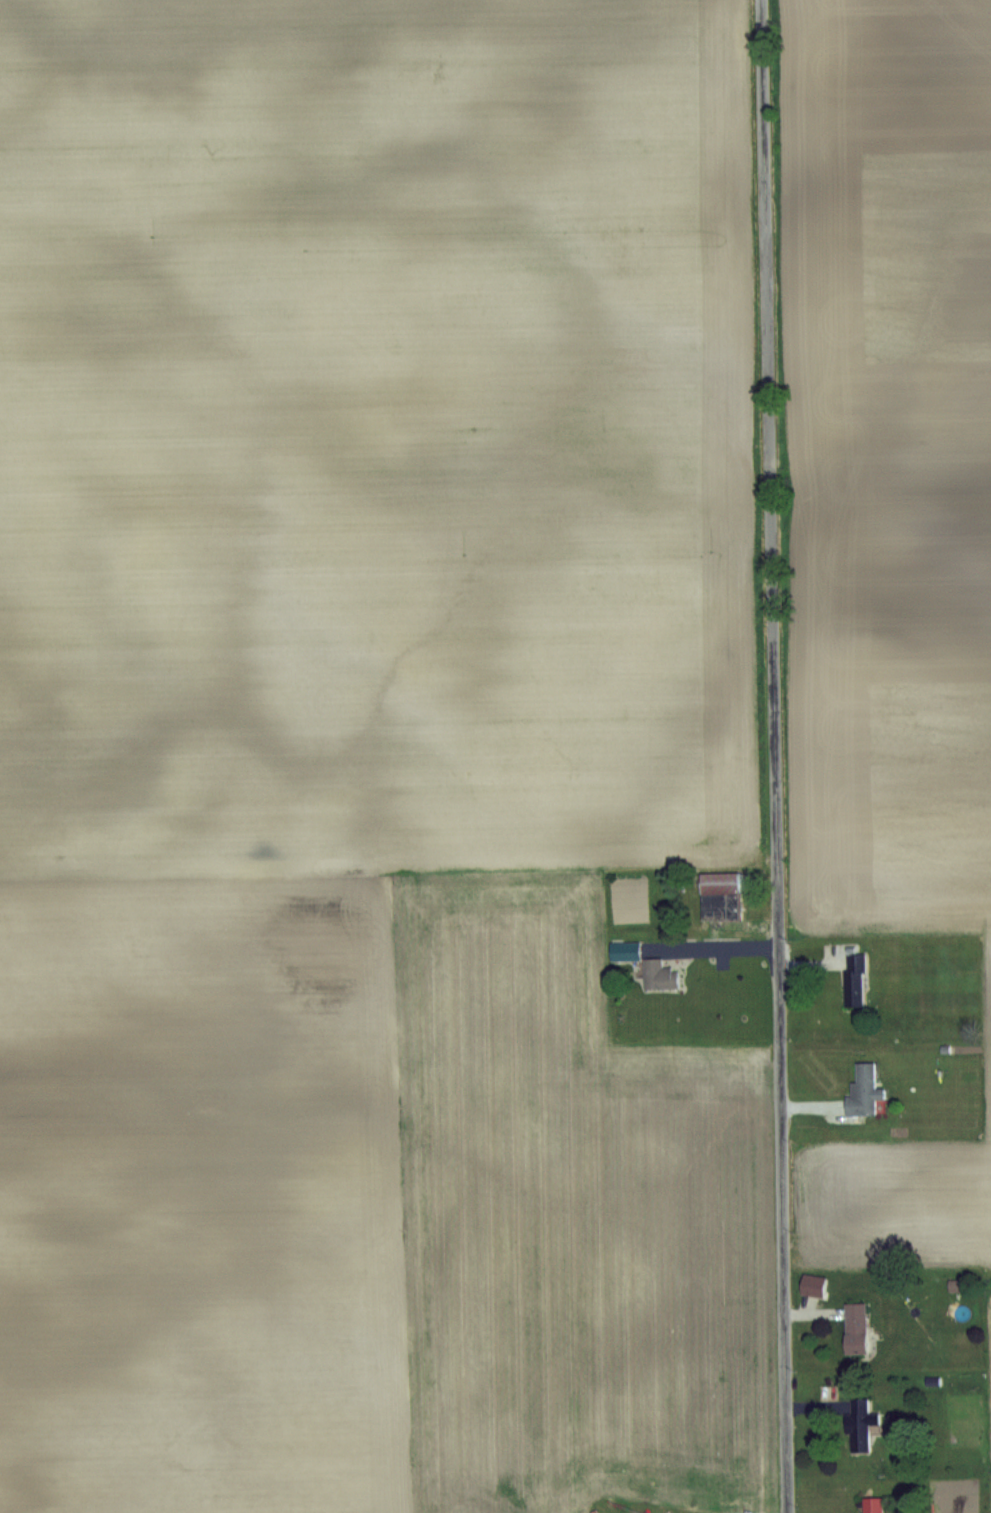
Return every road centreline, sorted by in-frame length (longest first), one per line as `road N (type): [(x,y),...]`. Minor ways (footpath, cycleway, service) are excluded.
road 1 (residential): [(787,1512),(762,0)]

